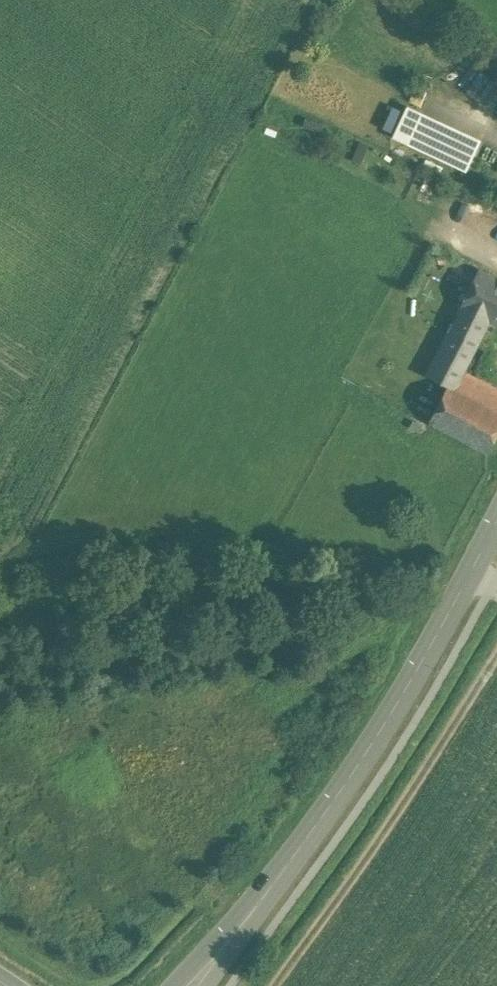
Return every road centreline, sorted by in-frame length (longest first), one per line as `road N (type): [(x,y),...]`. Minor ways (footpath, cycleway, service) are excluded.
road 1 (tertiary): [(496,518),(376,734),(251,925),(197,985)]
road 2 (track): [(496,652),(391,821),(272,985)]

